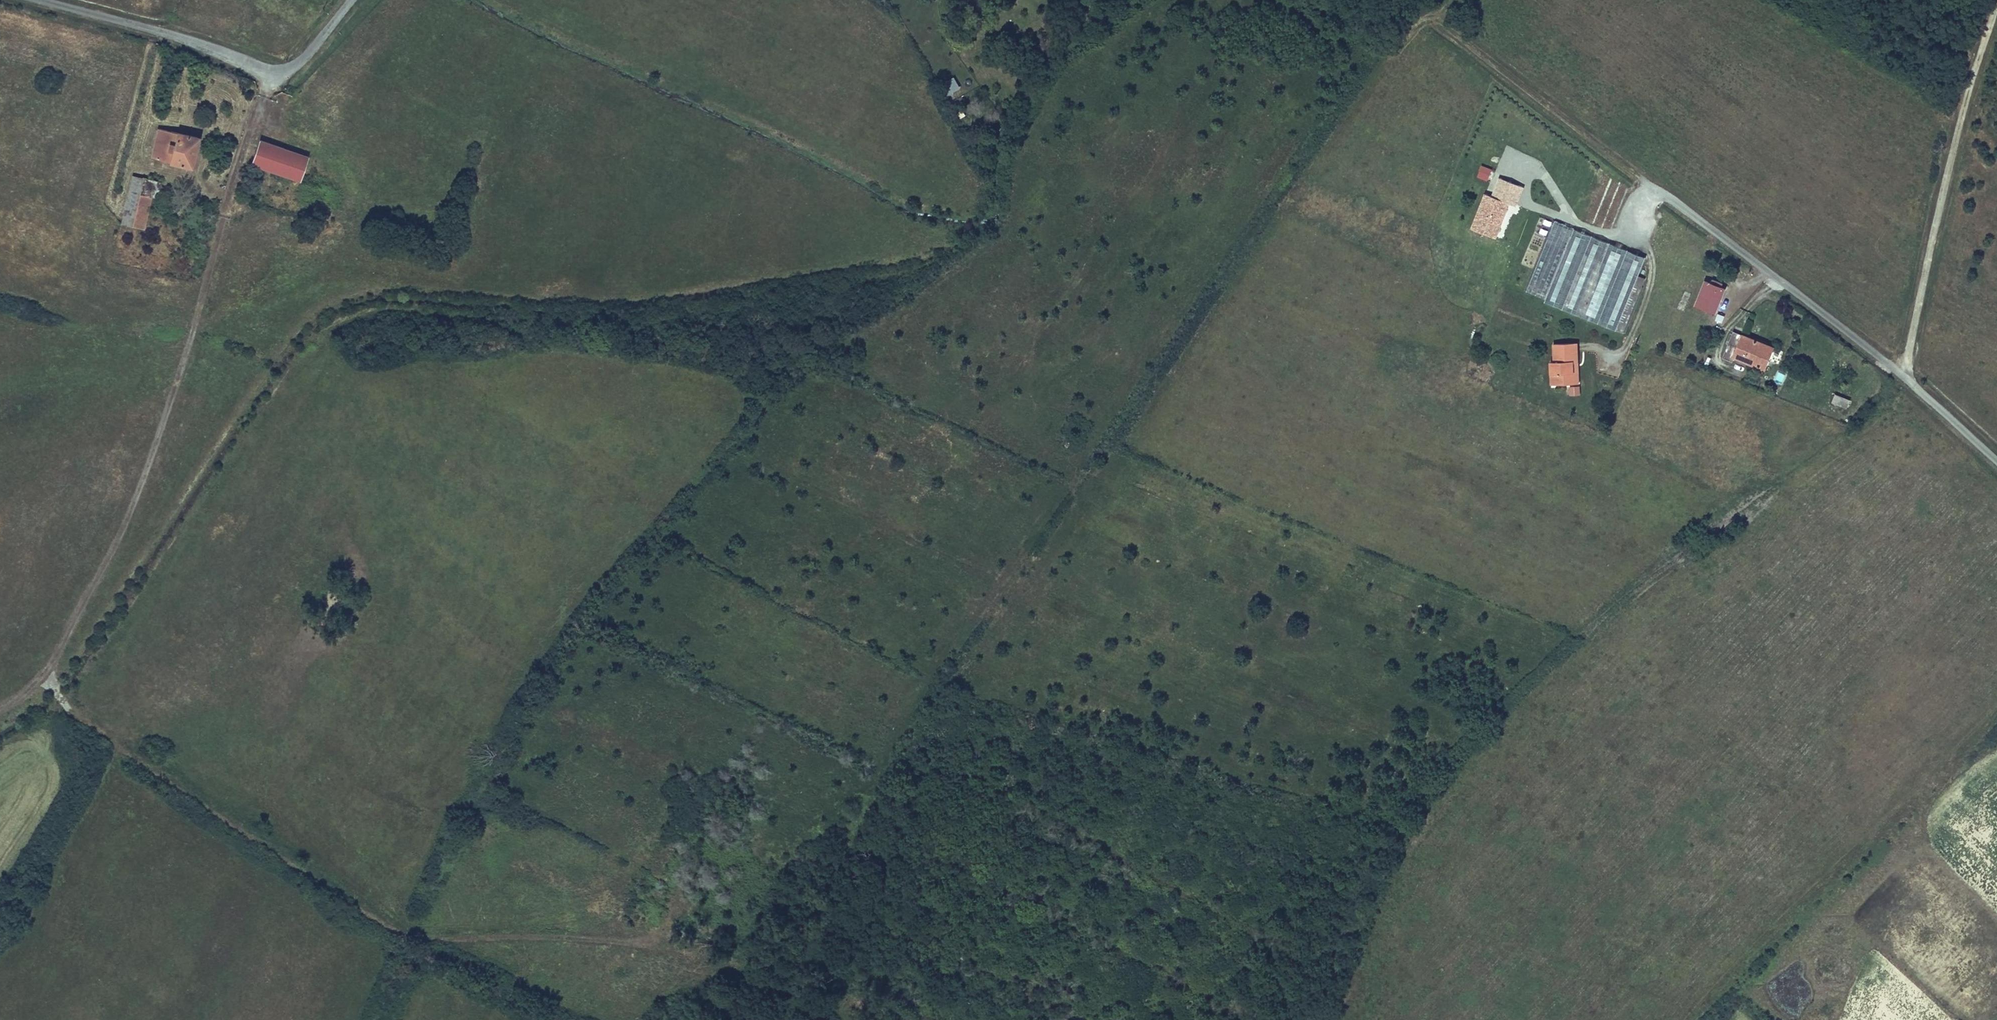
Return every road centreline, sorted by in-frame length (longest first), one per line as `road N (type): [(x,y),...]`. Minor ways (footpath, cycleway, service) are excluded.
road 1 (track): [(45,671),(71,709),(408,932),(651,941)]
road 2 (unclassified): [(1670,196),(1901,375),(1996,462)]
road 3 (track): [(1901,375),(1995,0)]
road 4 (unclassified): [(53,0),(286,65),(303,56),(350,0)]

